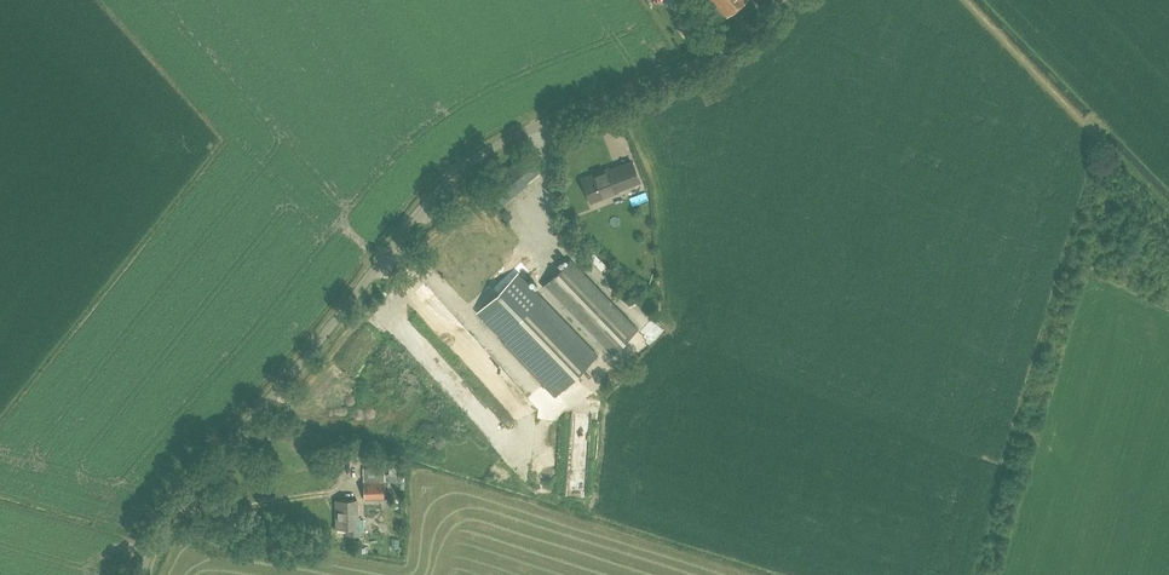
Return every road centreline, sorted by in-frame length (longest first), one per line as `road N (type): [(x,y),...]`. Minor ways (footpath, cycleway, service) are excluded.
road 1 (unclassified): [(145,574),(170,518),(450,179),(515,136),(701,60),(778,0)]

